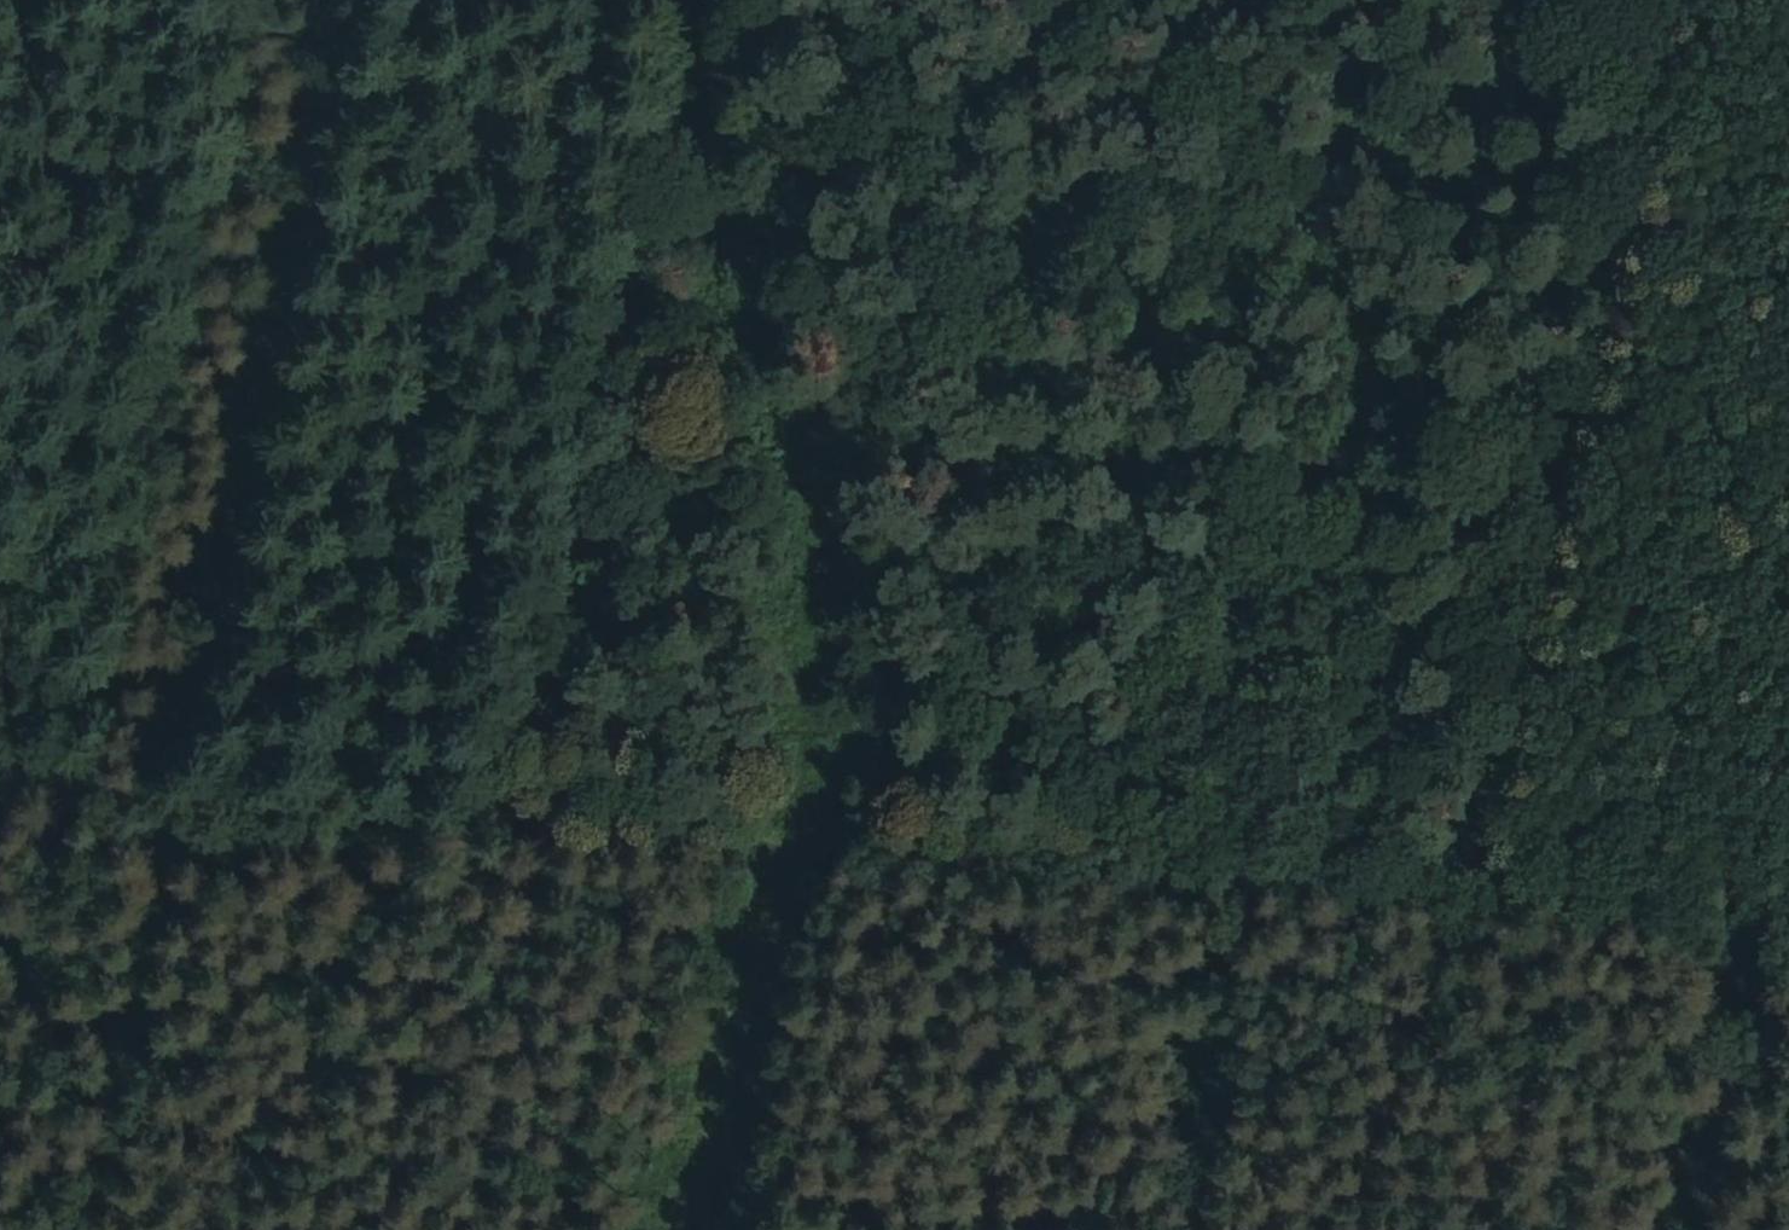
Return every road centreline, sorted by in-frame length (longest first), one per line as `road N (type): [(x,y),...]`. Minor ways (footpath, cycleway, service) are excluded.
road 1 (track): [(1688,1229),(1755,936)]

